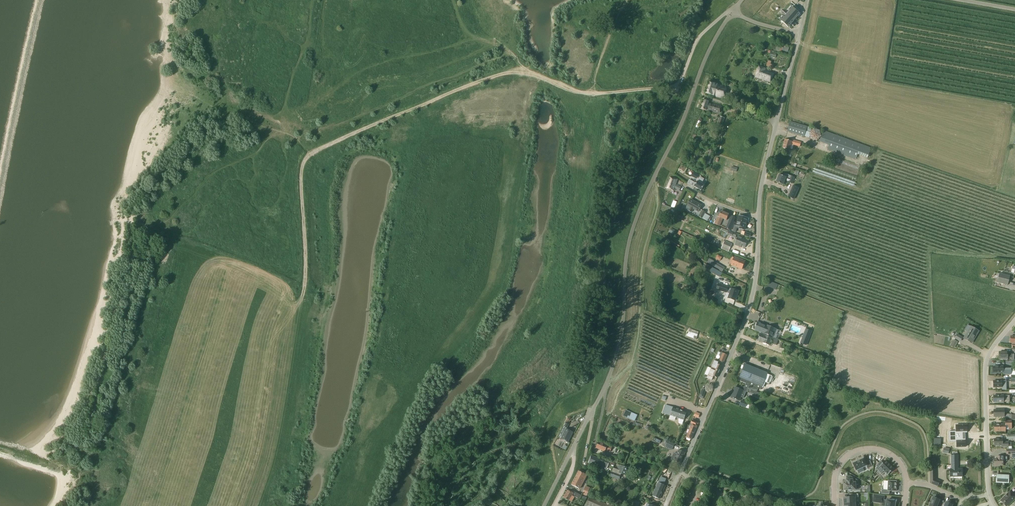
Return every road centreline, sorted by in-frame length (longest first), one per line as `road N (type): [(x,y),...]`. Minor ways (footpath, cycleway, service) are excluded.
road 1 (track): [(245,505),(289,301),(309,272),(306,156),(476,82),(528,69)]
road 2 (unclassified): [(573,449),(621,340),(634,224),(733,11)]
road 3 (track): [(472,37),(375,64),(288,111),(312,0)]
road 4 (residential): [(665,505),(748,315),(759,217)]
road 5 (residential): [(759,217),(800,34)]
road 6 (unclassified): [(989,494),(985,370),(1014,320)]
road 7 (track): [(528,69),(590,94),(668,88)]
road 8 (residential): [(907,482),(891,454),(861,449),(838,467),(835,505)]

